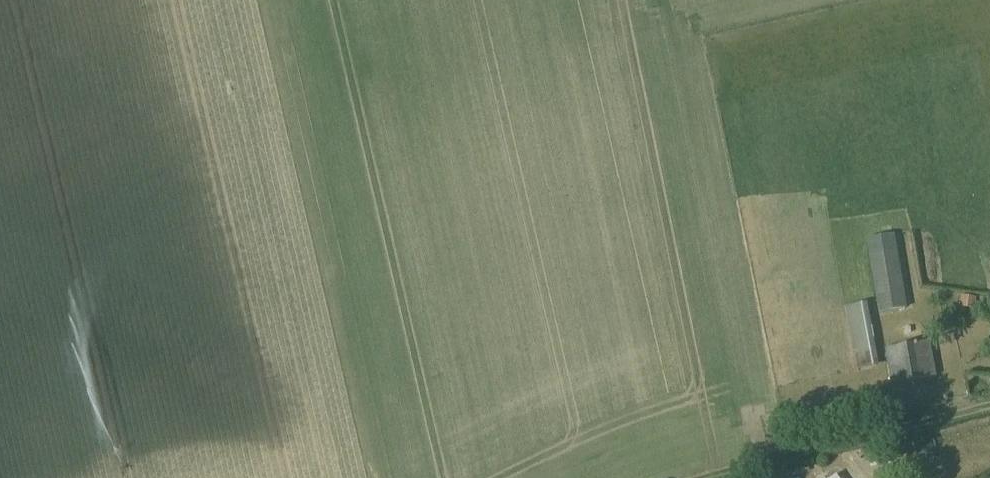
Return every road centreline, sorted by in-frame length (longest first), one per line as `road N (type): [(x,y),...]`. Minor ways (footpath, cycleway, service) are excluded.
road 1 (track): [(753,477),(989,411)]

